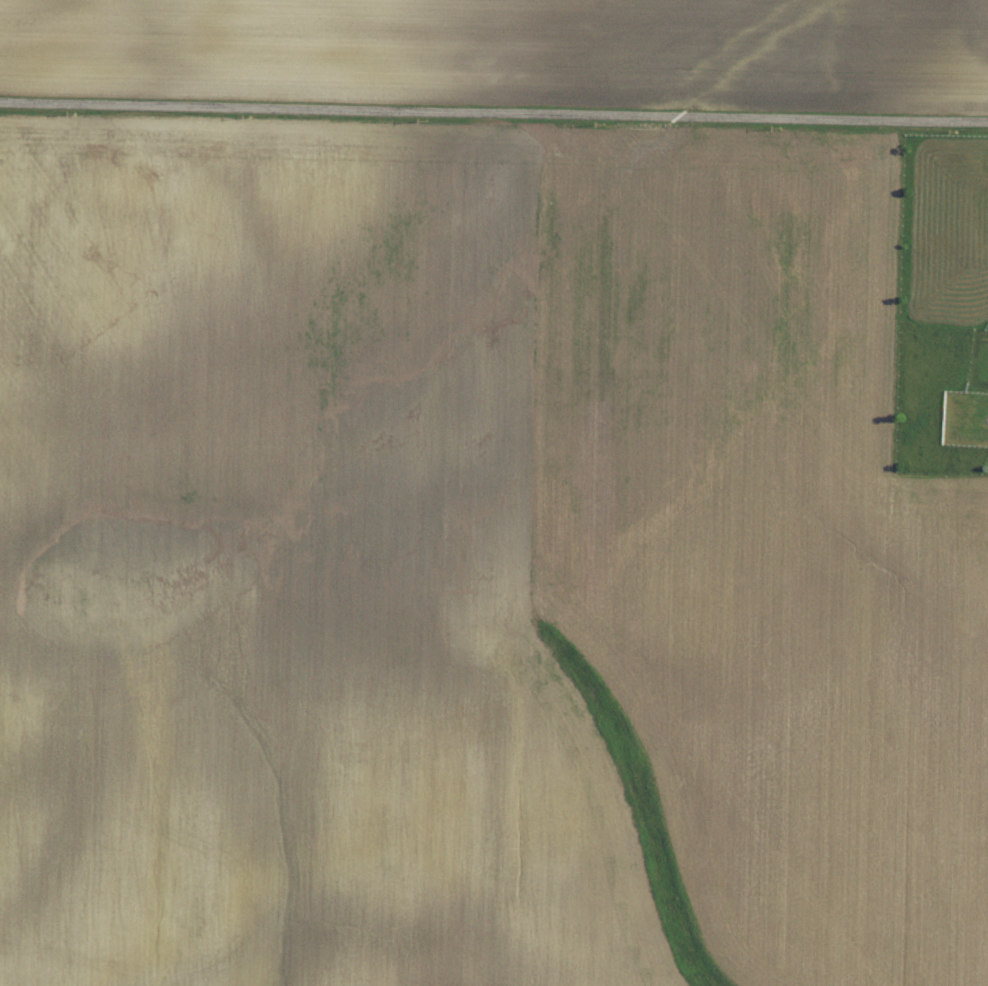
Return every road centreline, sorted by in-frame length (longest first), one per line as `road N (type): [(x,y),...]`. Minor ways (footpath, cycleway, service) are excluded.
road 1 (residential): [(987,118),(0,100)]

